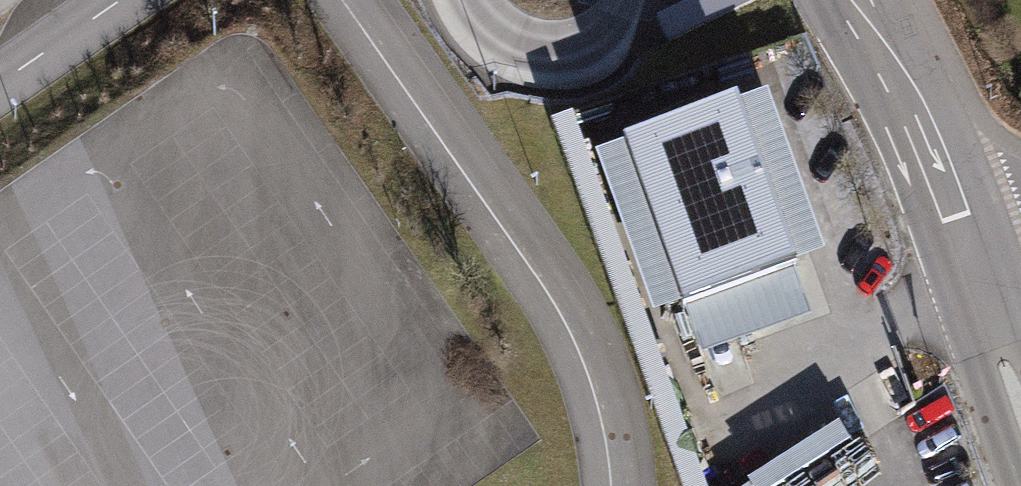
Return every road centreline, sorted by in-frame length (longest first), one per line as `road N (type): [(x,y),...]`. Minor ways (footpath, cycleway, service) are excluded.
road 1 (unclassified): [(621,485),(574,309),(343,0)]
road 2 (secondary): [(853,0),(964,243)]
road 3 (secondary): [(964,243),(1020,406)]
road 4 (unclassified): [(124,0),(0,85)]

